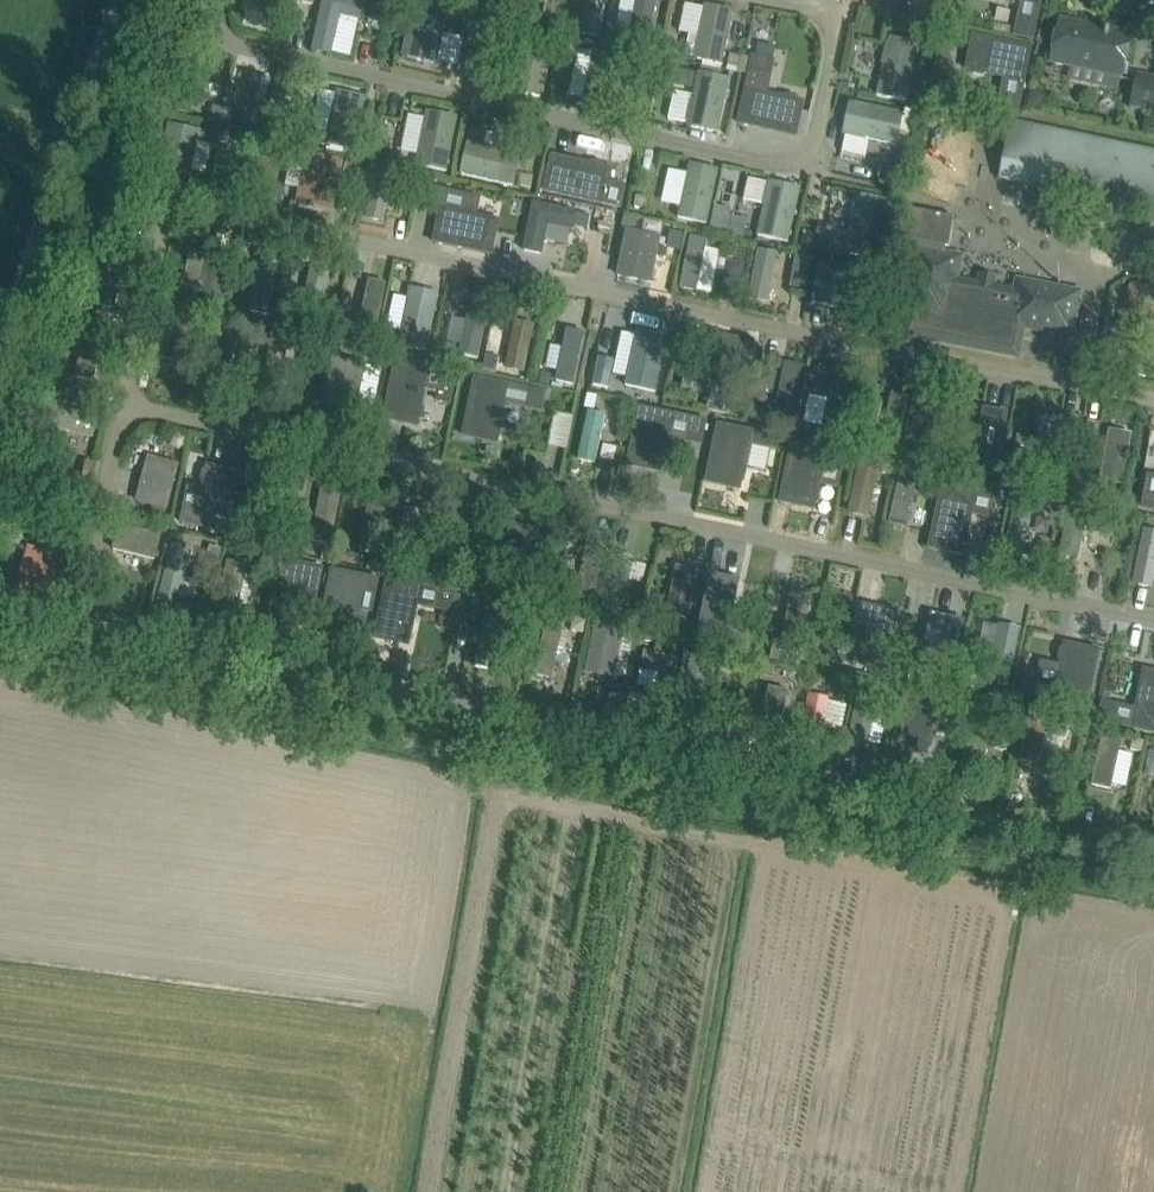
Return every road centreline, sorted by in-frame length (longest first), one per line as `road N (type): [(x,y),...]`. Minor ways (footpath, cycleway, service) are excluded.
road 1 (unclassified): [(0,356),(119,0)]

